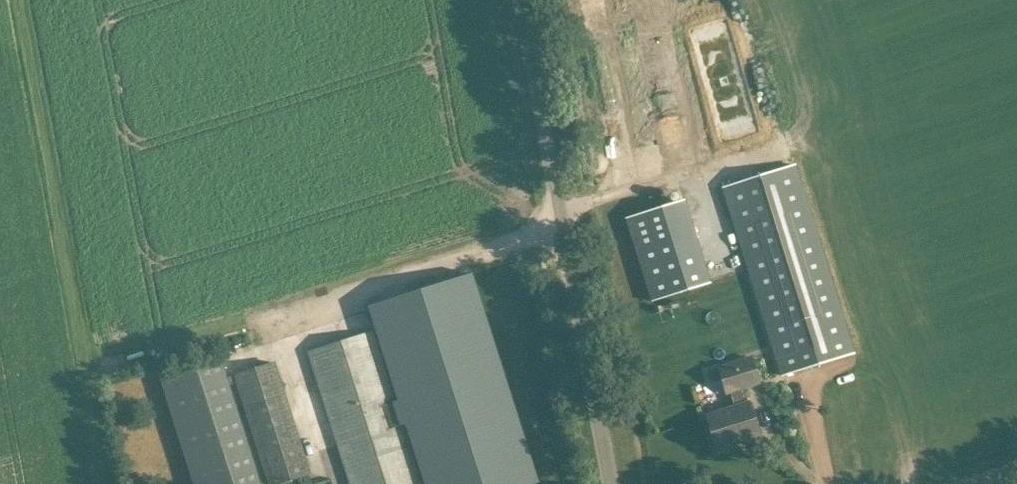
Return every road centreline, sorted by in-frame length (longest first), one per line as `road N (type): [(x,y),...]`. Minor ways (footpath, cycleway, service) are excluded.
road 1 (unclassified): [(613,483),(524,0)]
road 2 (track): [(734,0),(773,149),(808,155),(818,175),(869,324),(860,356)]

